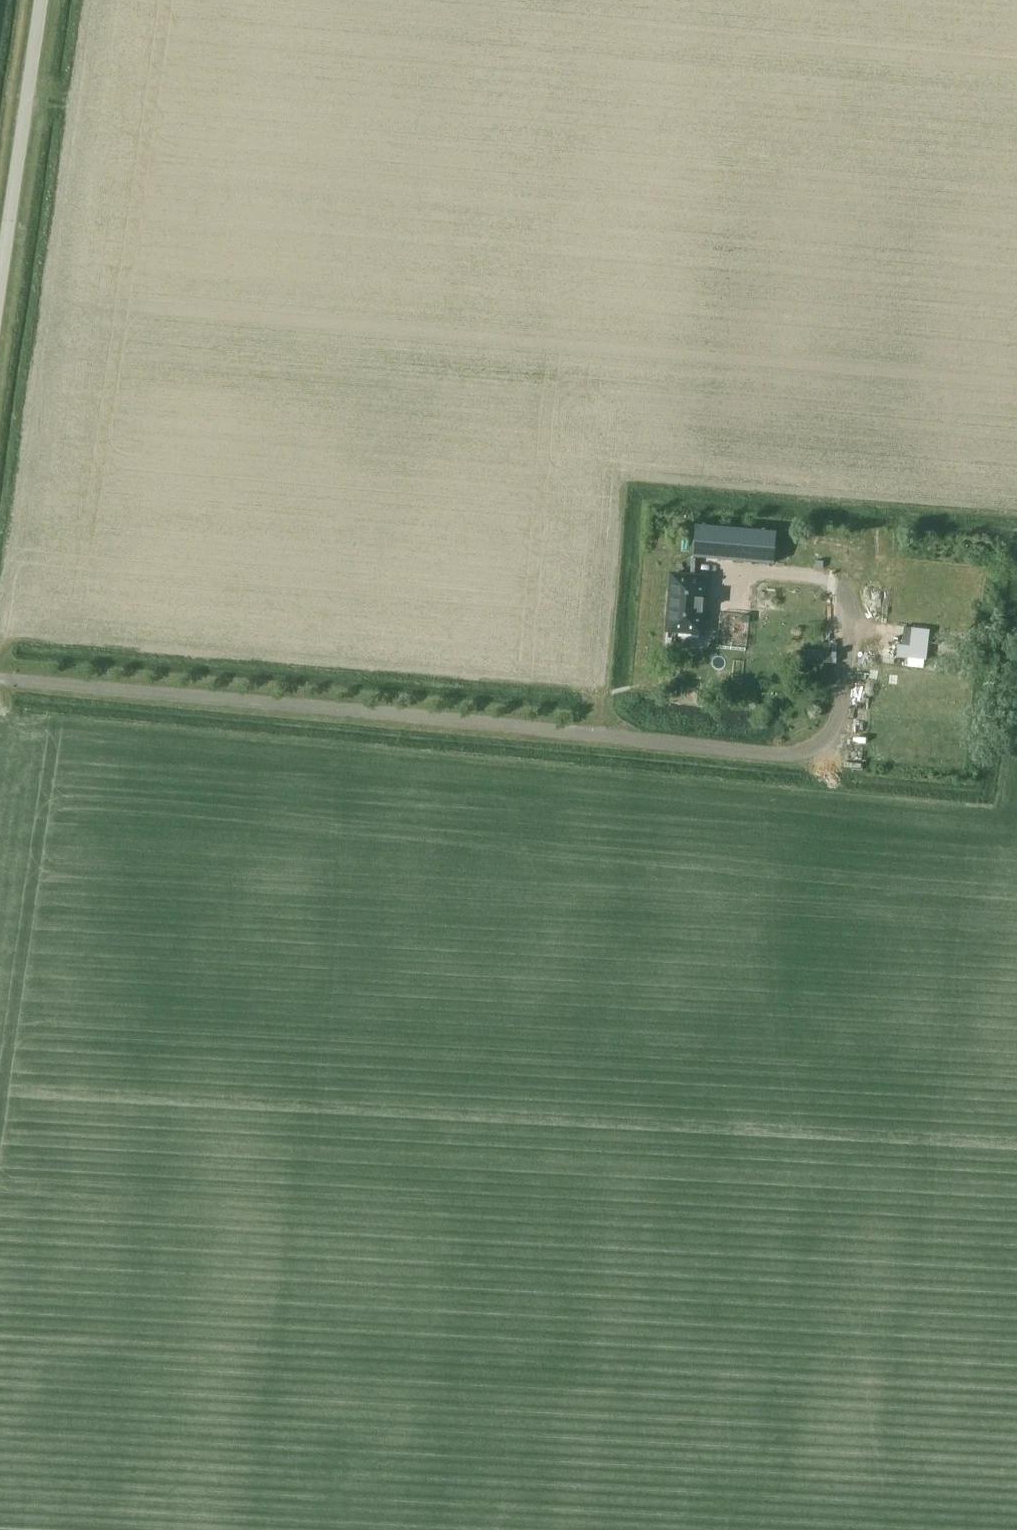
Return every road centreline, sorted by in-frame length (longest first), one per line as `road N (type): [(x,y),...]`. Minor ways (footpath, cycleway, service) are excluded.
road 1 (unclassified): [(0,266),(39,0)]

